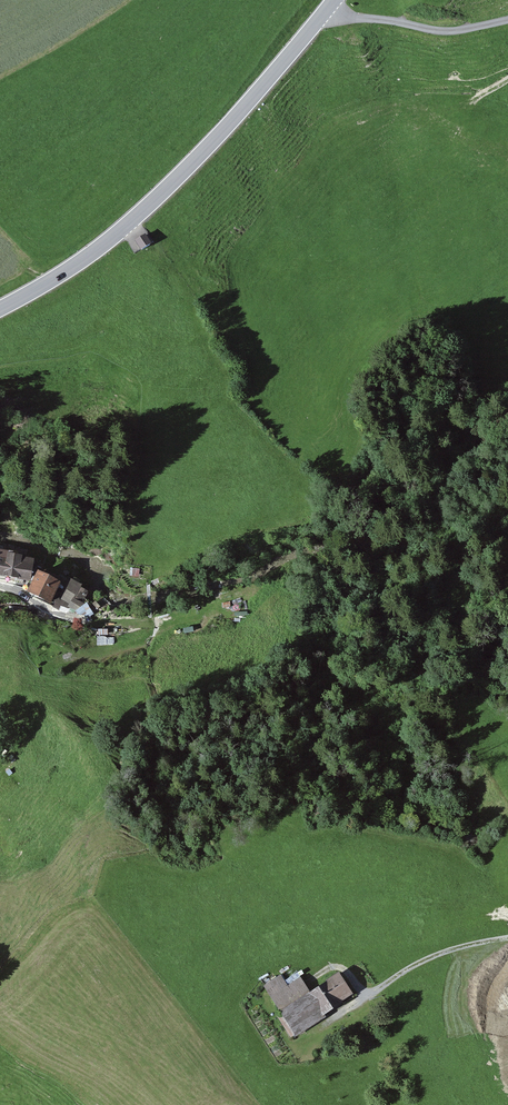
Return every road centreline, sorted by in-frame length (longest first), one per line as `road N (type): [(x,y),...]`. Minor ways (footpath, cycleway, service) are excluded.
road 1 (tertiary): [(0,308),(75,264),(161,195),(334,0)]
road 2 (track): [(325,12),(447,30),(507,17)]

